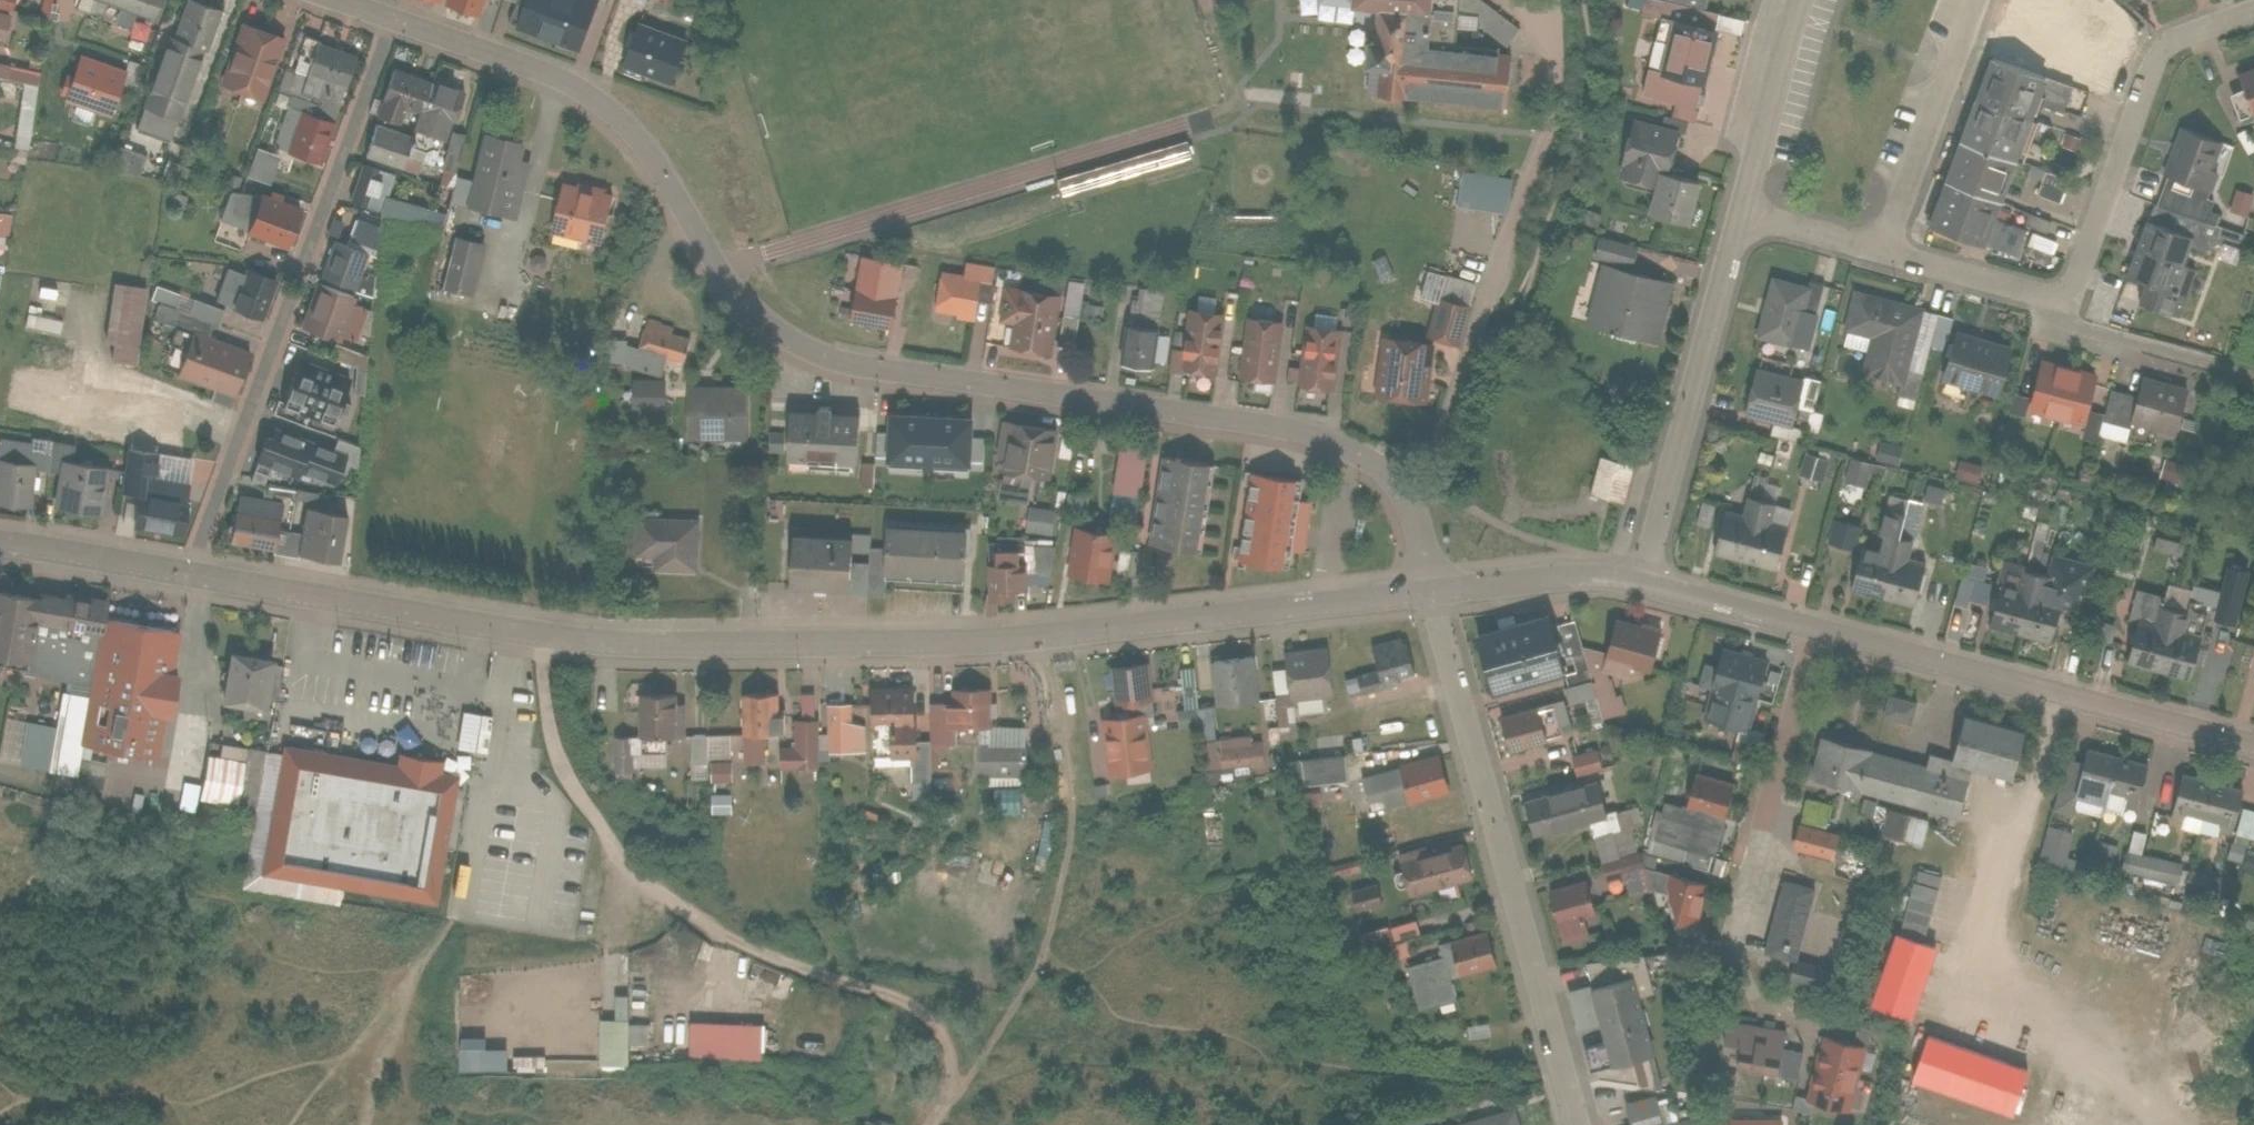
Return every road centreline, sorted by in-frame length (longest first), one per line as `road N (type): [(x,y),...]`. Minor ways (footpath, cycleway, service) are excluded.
road 1 (residential): [(1431,594),(1407,500),(1369,461),(1326,439),(858,373),(819,358),(743,296),(628,124),(547,74),(392,21)]
road 2 (residential): [(190,577),(542,640),(673,647),(1029,641),(1431,594)]
road 3 (residential): [(1739,216),(2063,309),(2161,53),(2253,12)]
road 4 (residential): [(190,577),(392,21)]
road 5 (residential): [(1431,594),(1576,1124)]
road 6 (residential): [(2253,747),(1809,631)]
road 7 (residential): [(1637,582),(1739,216)]
road 8 (residential): [(1809,631),(1728,942)]
road 9 (residential): [(1739,216),(1804,0)]
road 10 (residential): [(1637,582),(1569,578),(1431,594)]
road 11 (residential): [(0,546),(190,577)]
road 12 (residential): [(1809,631),(1637,582)]

